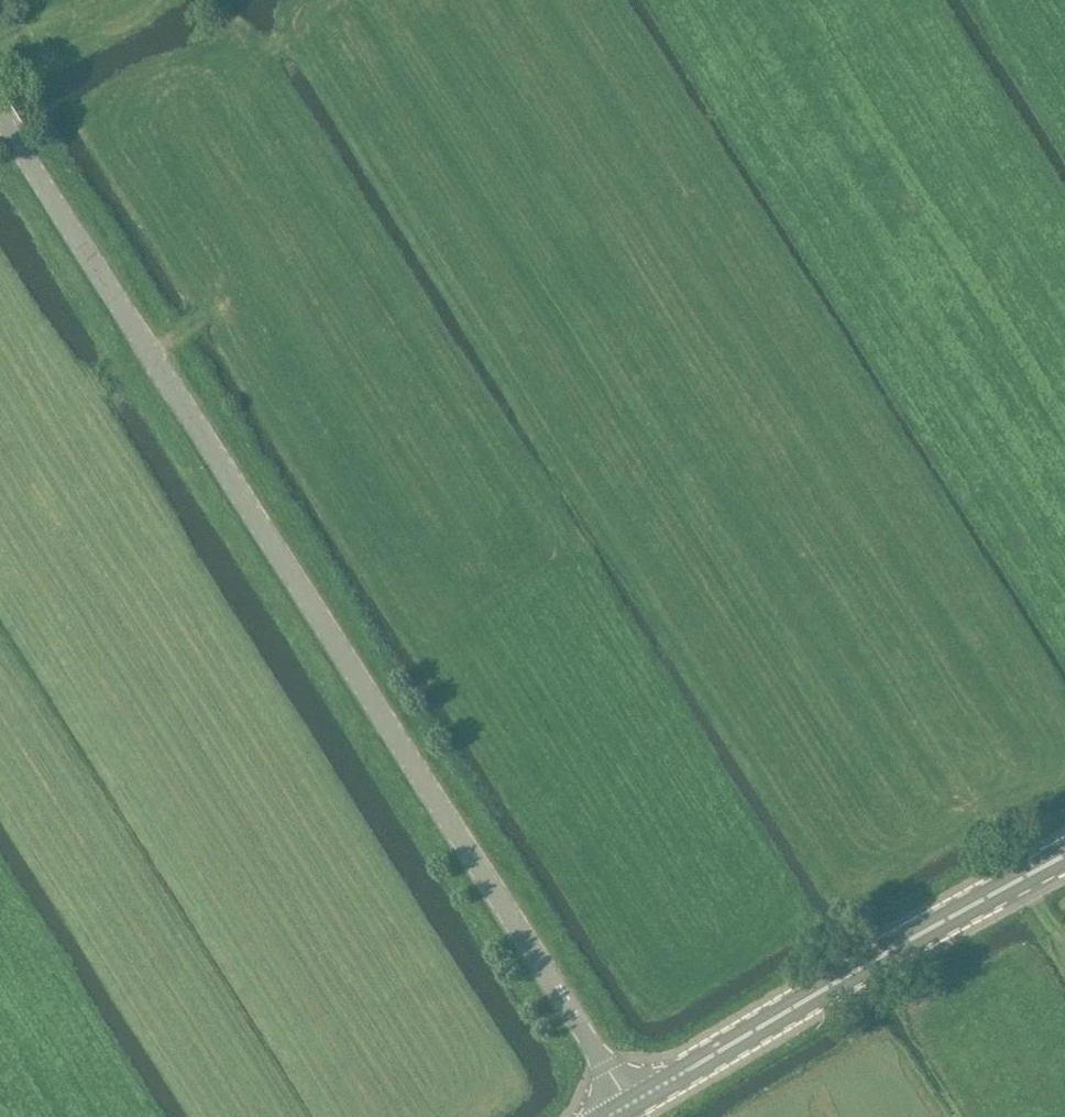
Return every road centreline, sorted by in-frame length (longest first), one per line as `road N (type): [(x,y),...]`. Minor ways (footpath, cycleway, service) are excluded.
road 1 (unclassified): [(628,1105),(0,118)]
road 2 (secondary): [(628,1105),(1064,858)]

